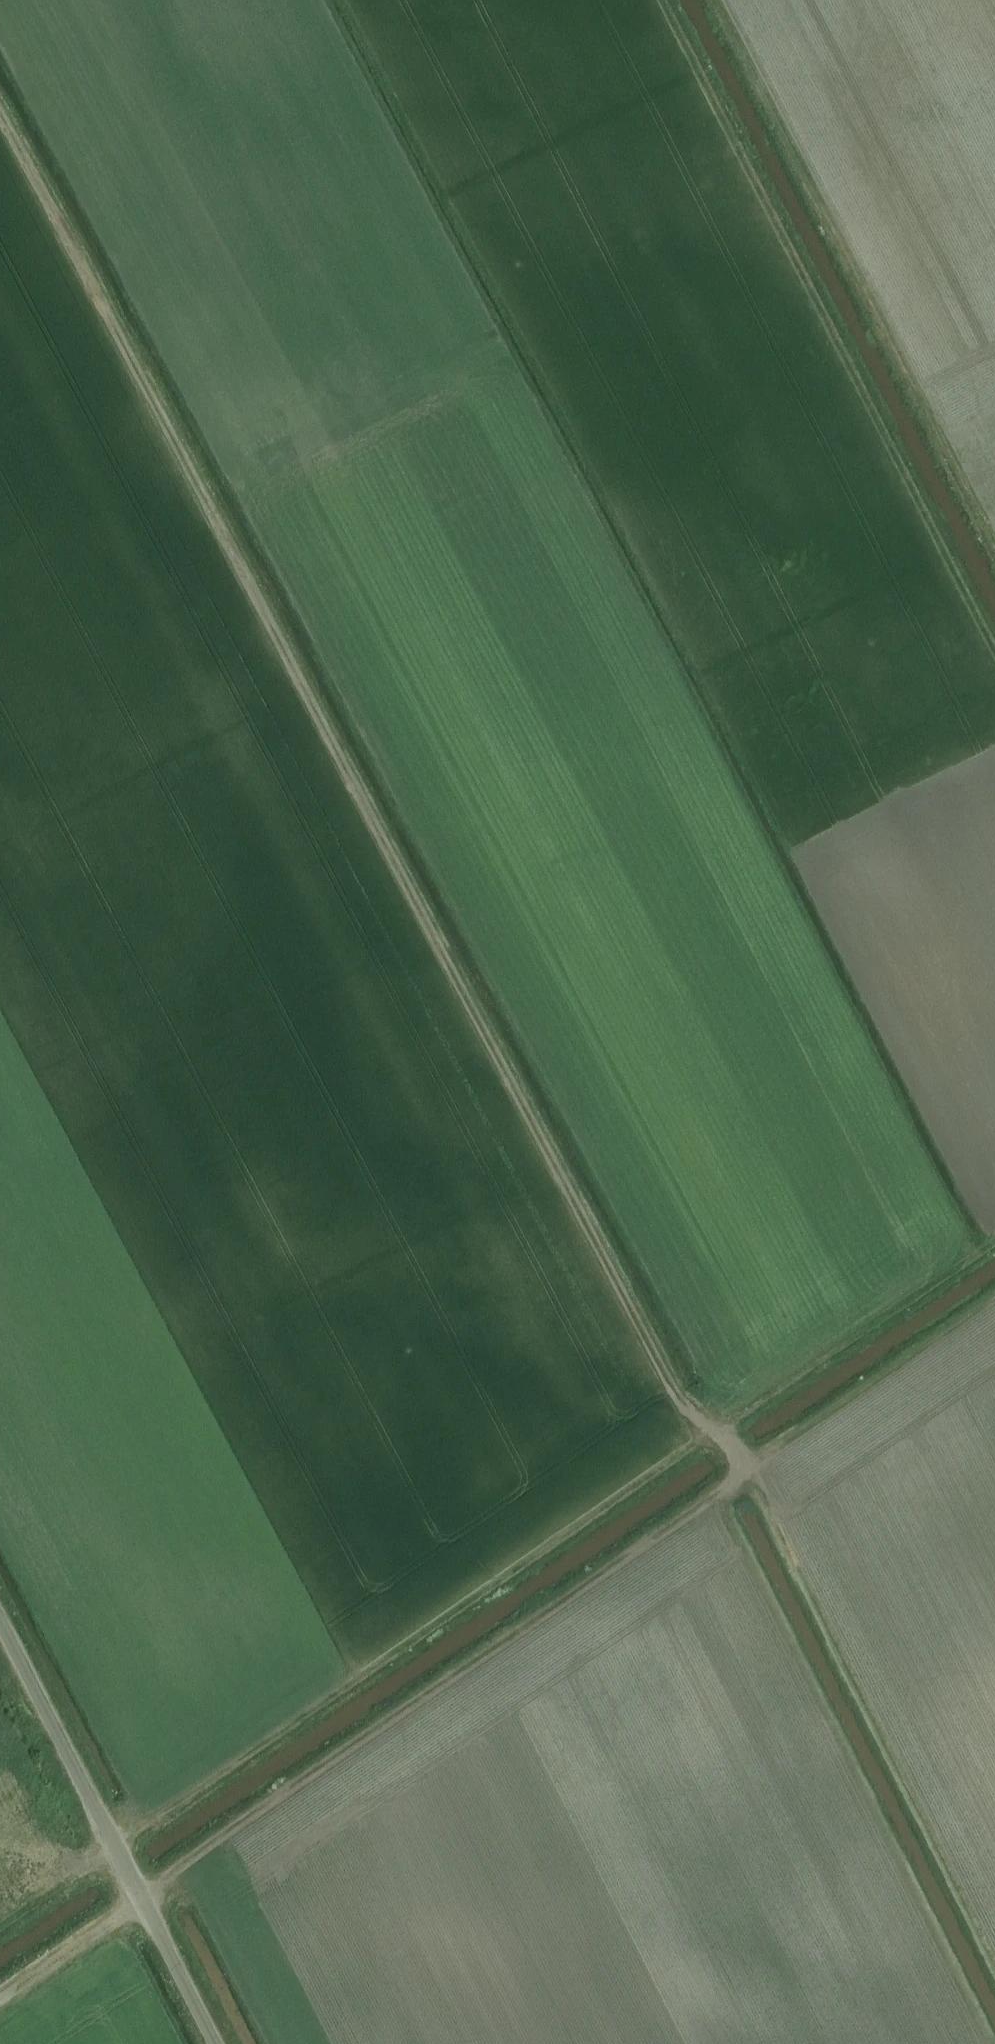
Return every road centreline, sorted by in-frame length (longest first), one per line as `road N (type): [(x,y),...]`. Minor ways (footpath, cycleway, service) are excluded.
road 1 (track): [(0,109),(683,1404),(754,1467)]
road 2 (unclassified): [(215,2043),(0,1620)]

